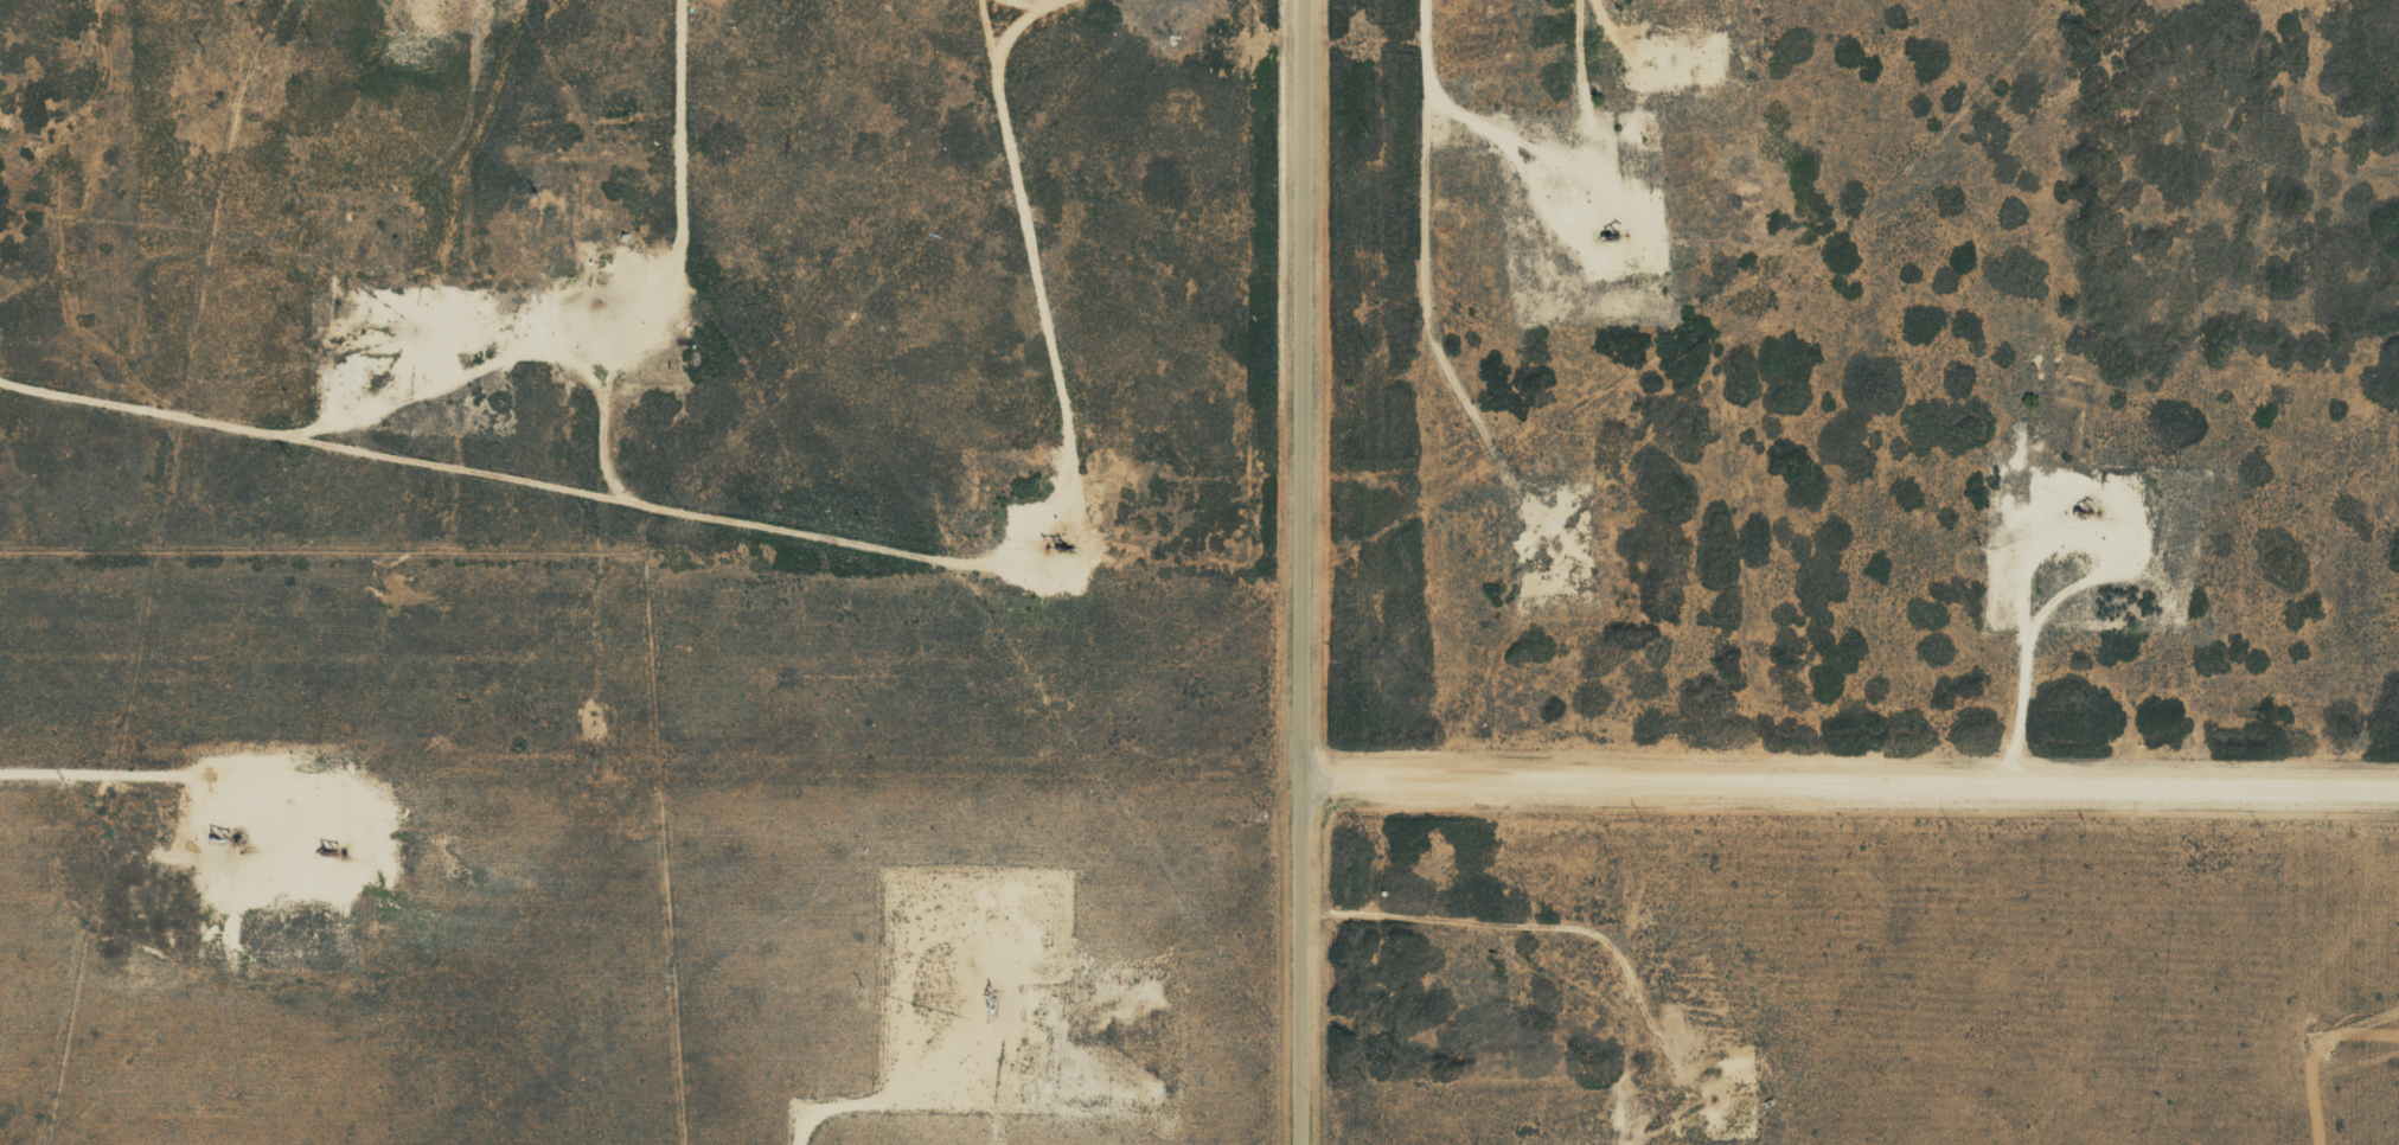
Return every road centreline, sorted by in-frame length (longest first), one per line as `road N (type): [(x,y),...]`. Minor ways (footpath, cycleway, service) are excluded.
road 1 (residential): [(0,349),(25,367),(1047,537),(1064,356),(1047,338),(1035,235),(1017,217),(981,0)]
road 2 (residential): [(1283,1144),(1292,0)]
road 3 (residential): [(2398,776),(1287,760)]

